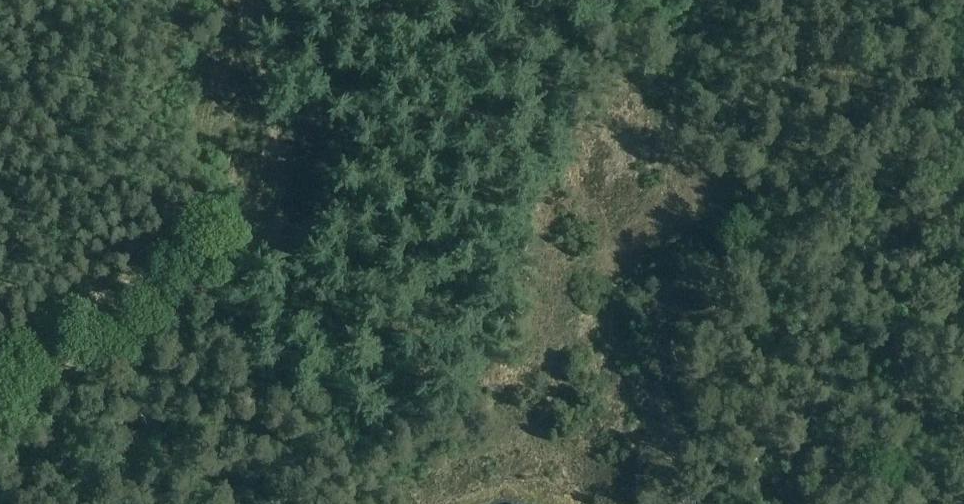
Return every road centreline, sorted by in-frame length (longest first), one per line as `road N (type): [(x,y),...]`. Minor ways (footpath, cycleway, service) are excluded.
road 1 (track): [(0,403),(154,320),(261,226),(275,182),(272,125),(240,0)]

